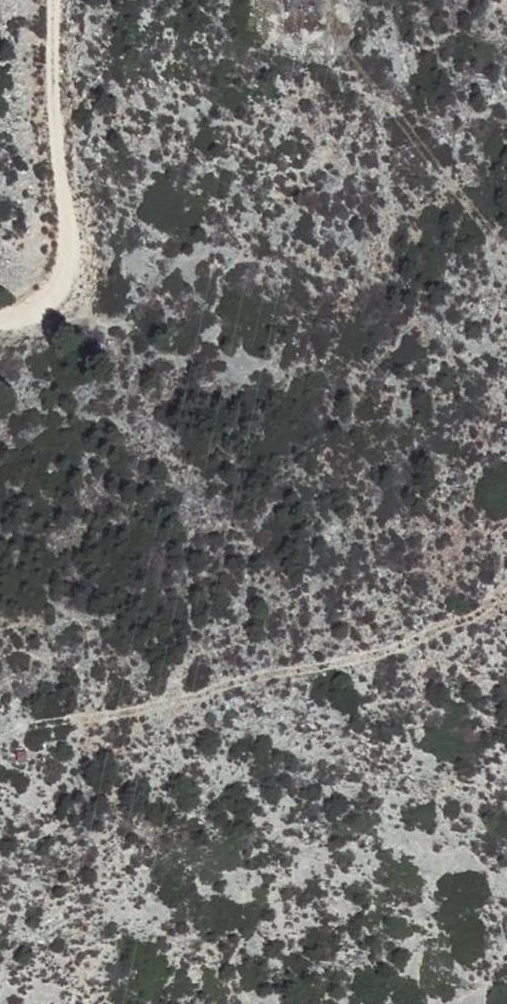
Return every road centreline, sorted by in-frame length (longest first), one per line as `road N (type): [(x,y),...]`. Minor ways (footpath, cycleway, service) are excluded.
road 1 (track): [(61,0),(72,243),(64,286),(37,316),(0,330)]

